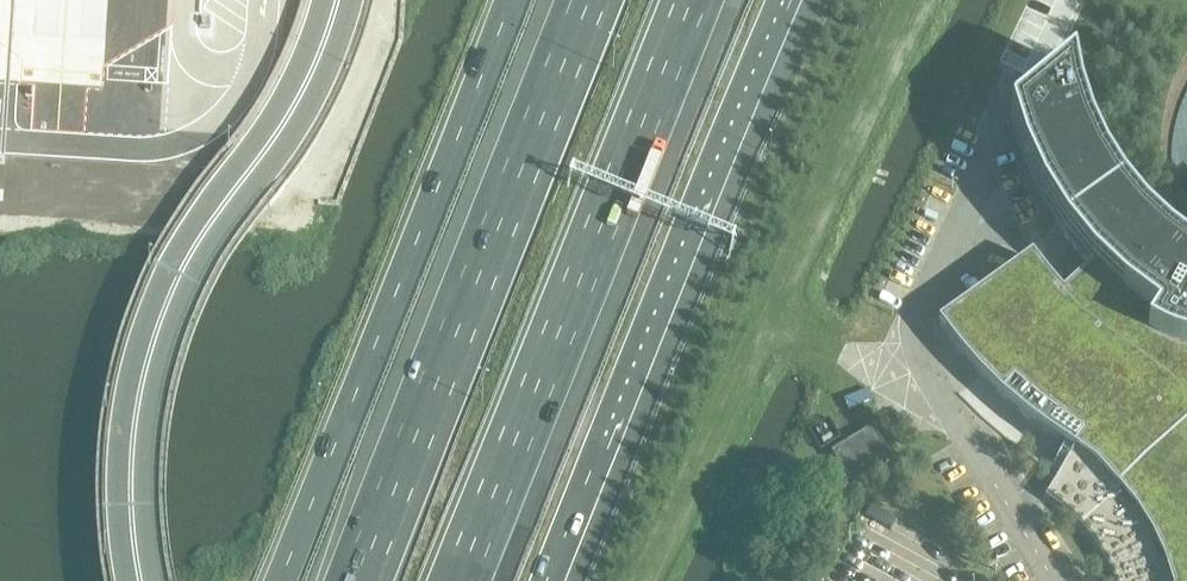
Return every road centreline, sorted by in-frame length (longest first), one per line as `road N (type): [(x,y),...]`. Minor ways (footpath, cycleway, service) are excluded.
road 1 (motorway): [(552,580),(789,0)]
road 2 (motorway): [(591,0),(356,580)]
road 3 (motorway): [(456,580),(690,0)]
road 4 (motorway): [(512,0),(280,580)]

